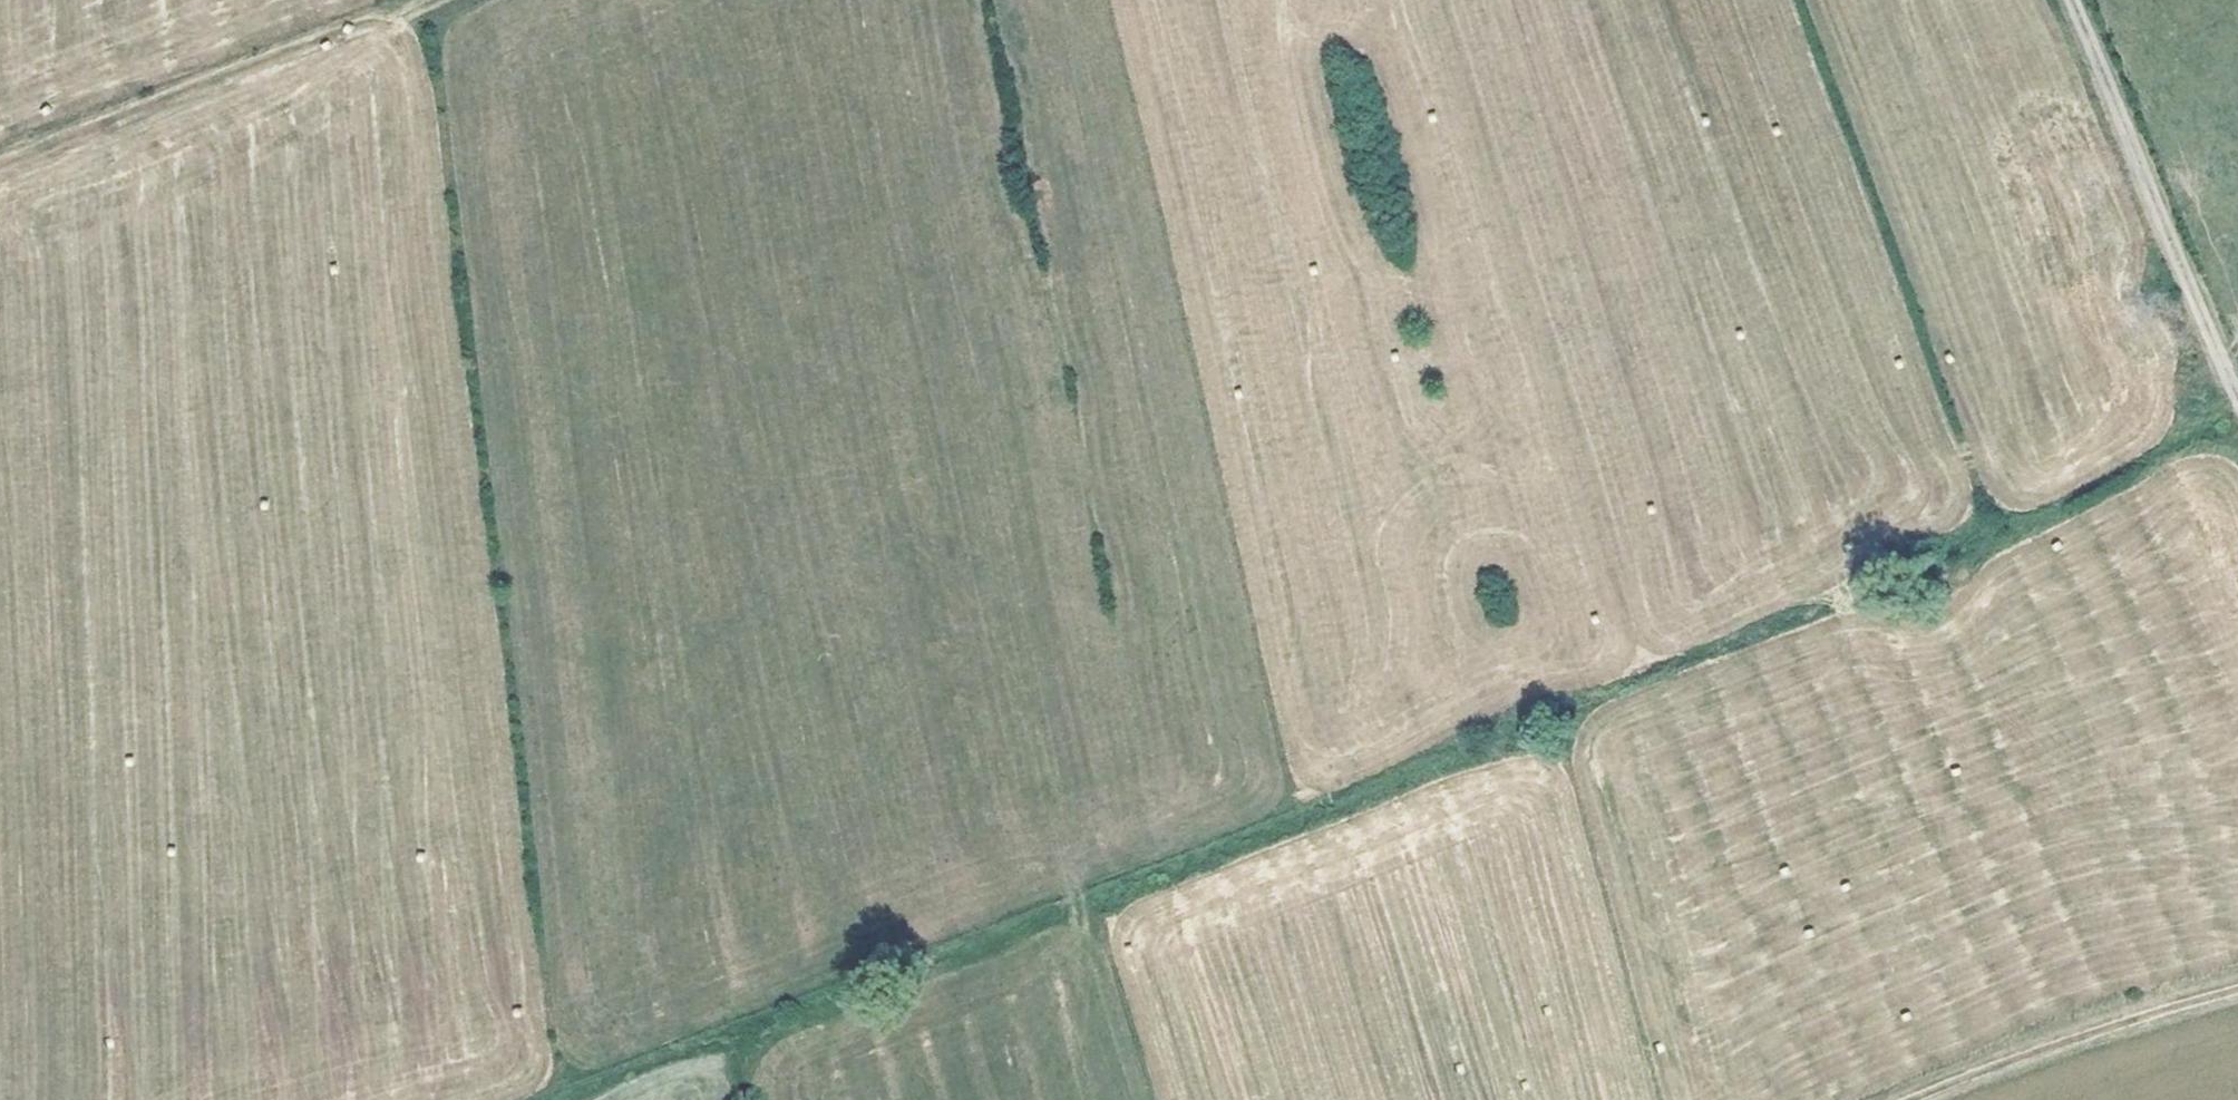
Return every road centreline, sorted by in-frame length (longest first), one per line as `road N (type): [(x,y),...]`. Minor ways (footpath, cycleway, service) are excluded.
road 1 (track): [(0,180),(427,0)]
road 2 (track): [(2080,0),(2237,386)]
road 3 (track): [(1907,1099),(2237,988)]

